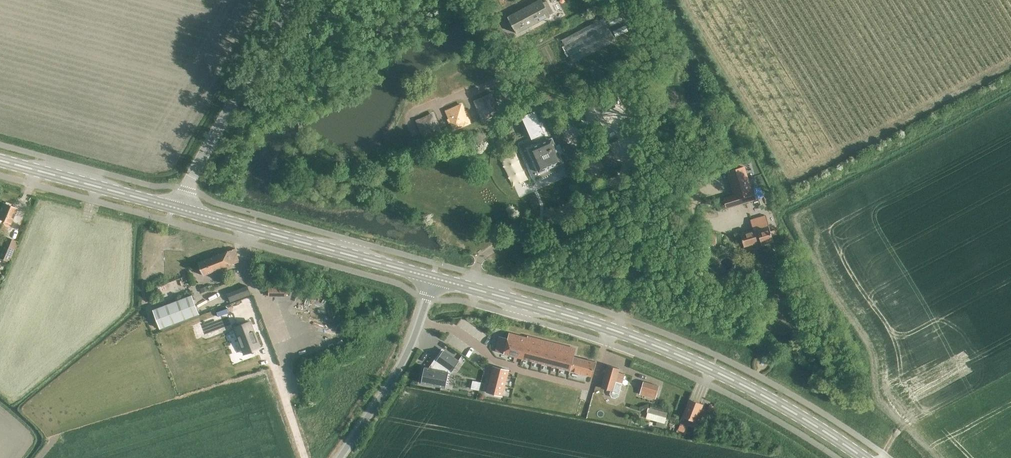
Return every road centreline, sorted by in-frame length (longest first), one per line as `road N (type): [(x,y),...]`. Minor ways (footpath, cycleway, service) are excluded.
road 1 (secondary): [(433,278),(683,356),(768,397),(864,457)]
road 2 (secondary): [(174,206),(433,278)]
road 3 (tertiary): [(174,206),(289,0)]
road 4 (unclassified): [(339,457),(403,359),(433,278)]
road 5 (secondary): [(0,158),(174,206)]

